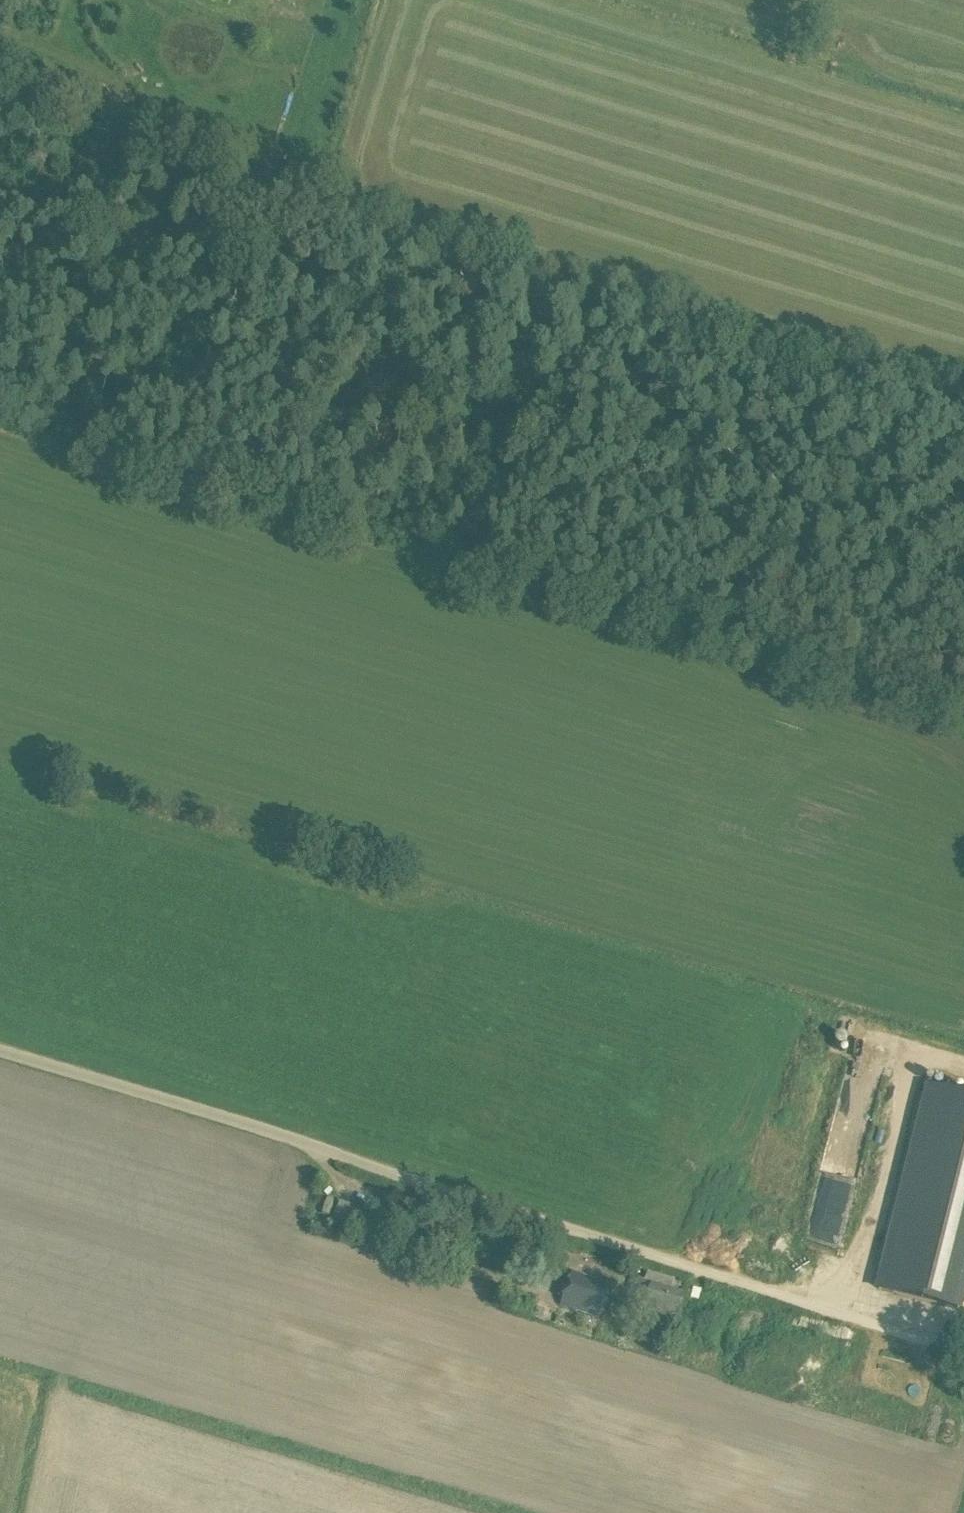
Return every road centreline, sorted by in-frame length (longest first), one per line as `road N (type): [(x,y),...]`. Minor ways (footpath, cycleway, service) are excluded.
road 1 (track): [(0,1049),(751,1275)]

